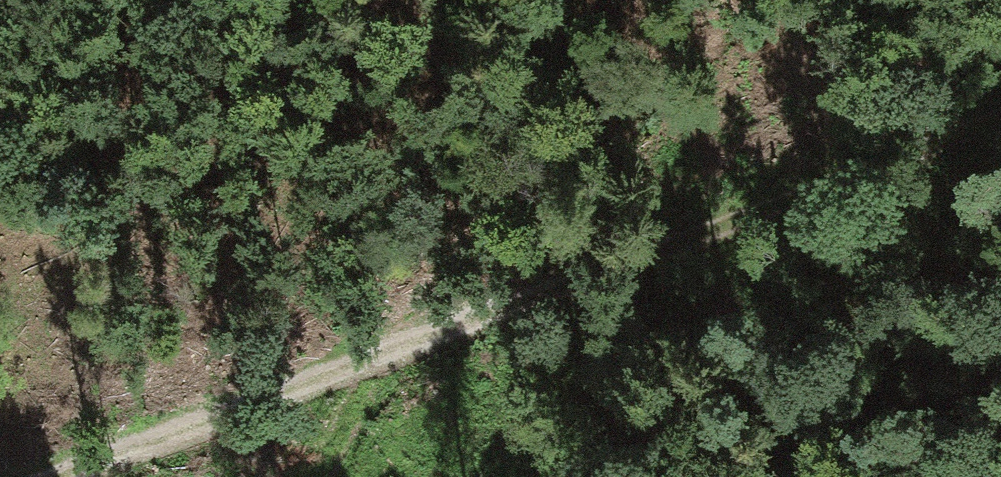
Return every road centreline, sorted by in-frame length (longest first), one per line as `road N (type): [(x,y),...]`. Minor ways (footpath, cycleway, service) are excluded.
road 1 (track): [(69,476),(412,344),(696,251),(1000,111)]
road 2 (track): [(740,0),(472,254),(317,476)]

